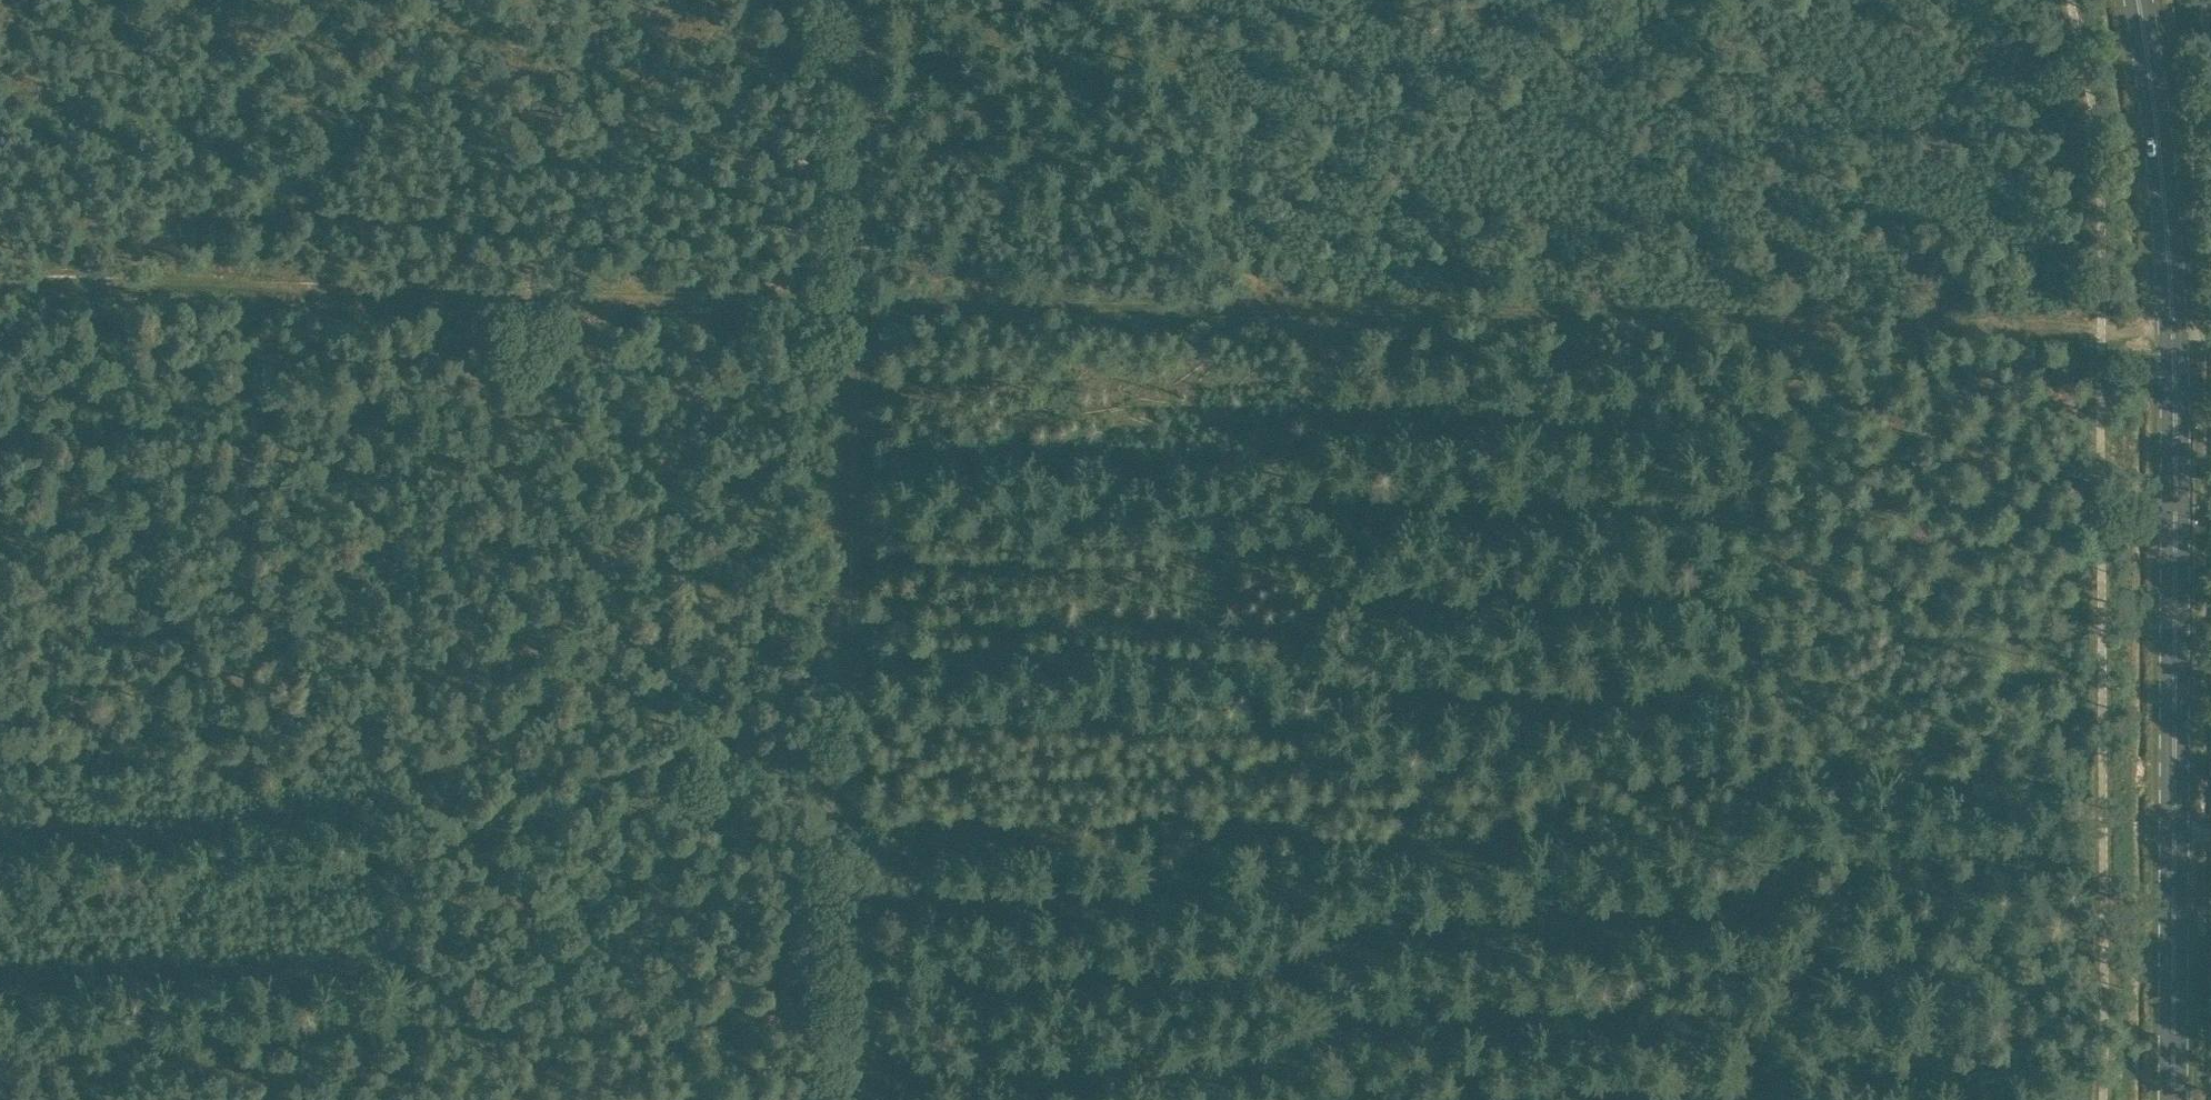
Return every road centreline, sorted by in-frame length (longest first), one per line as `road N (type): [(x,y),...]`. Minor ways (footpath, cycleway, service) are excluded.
road 1 (track): [(2210,333),(0,278)]
road 2 (primary): [(2174,1099),(2169,262),(2138,0)]
road 3 (track): [(858,1099),(858,0)]

